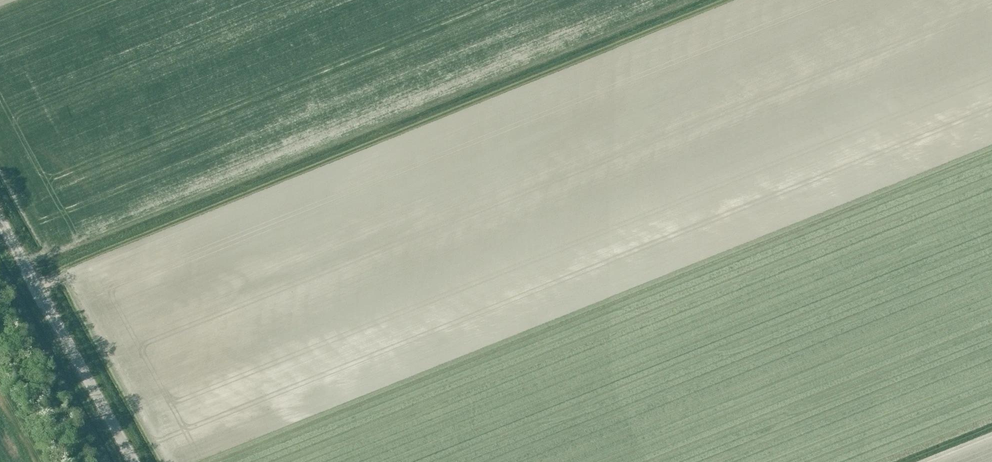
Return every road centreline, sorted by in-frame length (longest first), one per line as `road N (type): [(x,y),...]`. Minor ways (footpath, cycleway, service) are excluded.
road 1 (unclassified): [(134,461),(0,221)]

